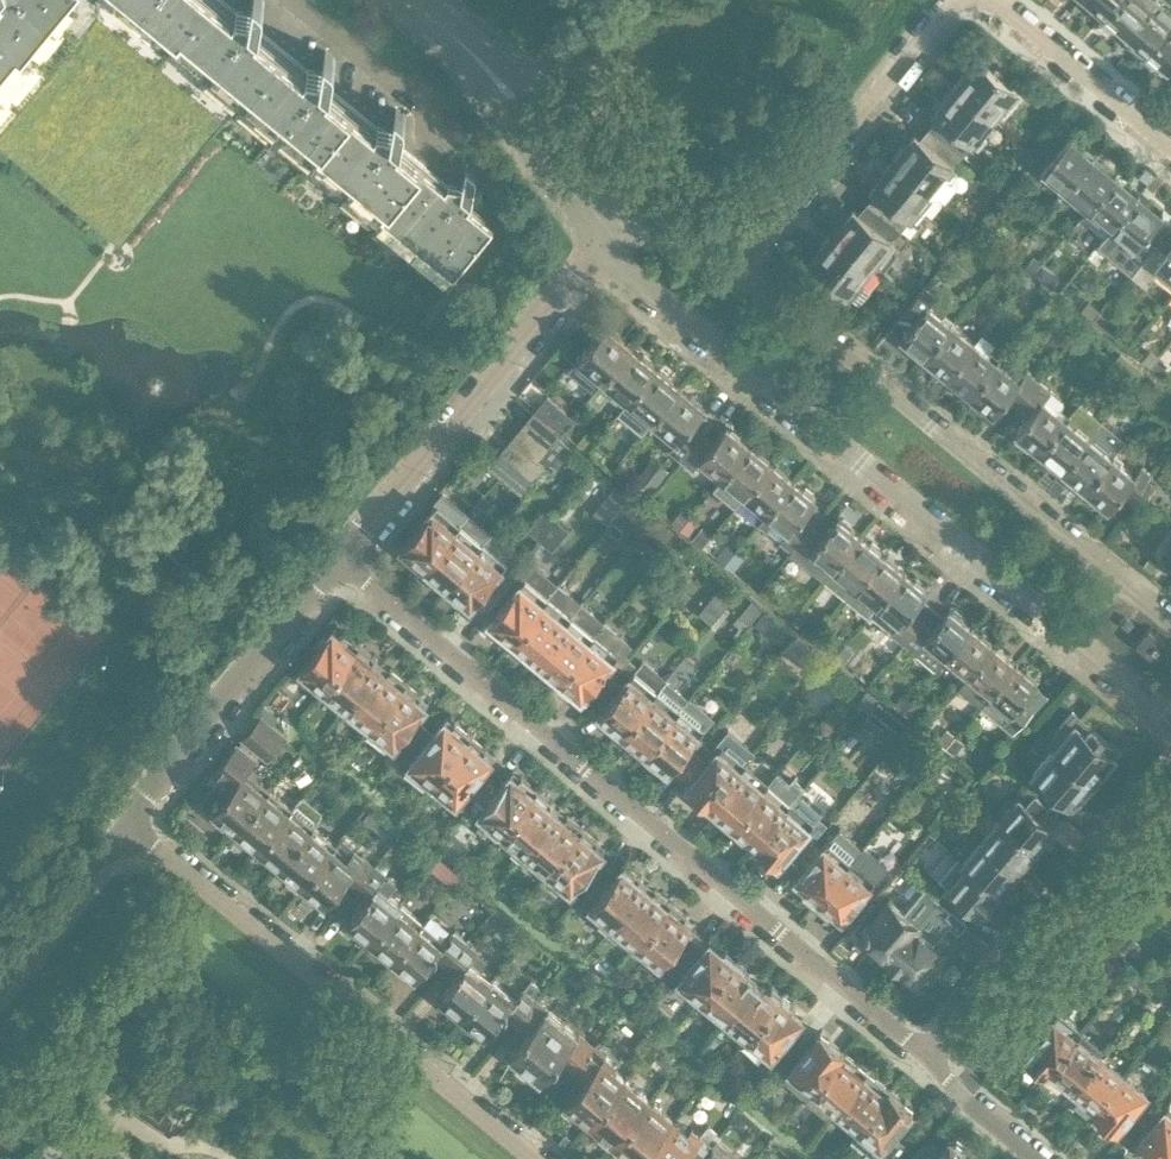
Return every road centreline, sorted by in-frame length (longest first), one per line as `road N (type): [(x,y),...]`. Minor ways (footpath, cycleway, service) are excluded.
road 1 (residential): [(930,1057),(339,559)]
road 2 (residential): [(601,244),(1170,720)]
road 3 (residential): [(1170,619),(791,306),(730,267)]
road 4 (residential): [(128,824),(535,1158)]
road 5 (residential): [(339,559),(601,244)]
road 6 (residential): [(930,1057),(1170,770)]
road 7 (residential): [(730,267),(954,0)]
road 8 (residential): [(128,824),(339,559)]
road 9 (residential): [(999,0),(1170,142)]
road 10 (residential): [(0,978),(128,824)]
road 11 (residential): [(513,98),(519,131),(601,244)]
road 12 (residential): [(621,213),(546,112),(513,98)]
road 13 (residential): [(1039,1158),(930,1057)]
road 14 (residential): [(513,98),(412,0)]
road 15 (residential): [(730,267),(621,213)]

